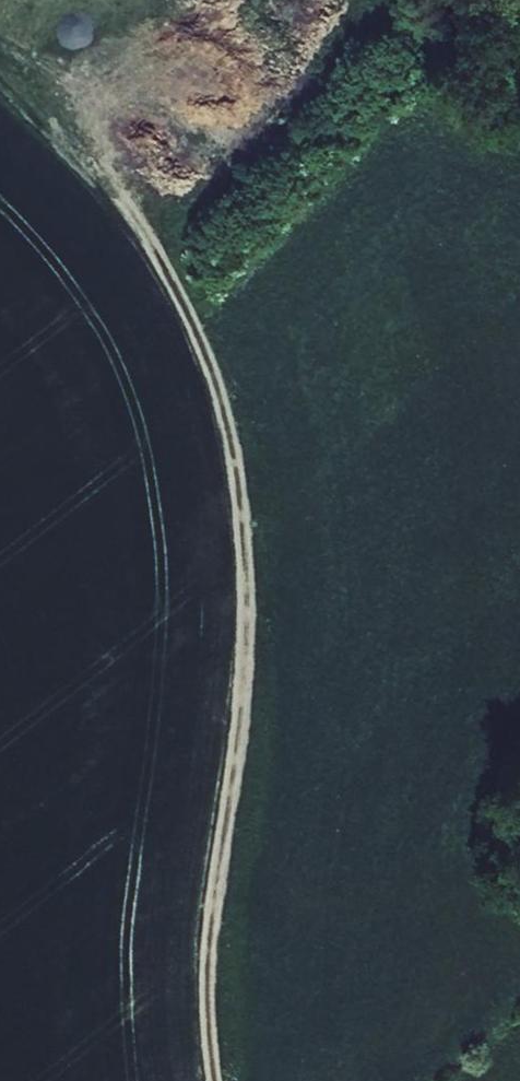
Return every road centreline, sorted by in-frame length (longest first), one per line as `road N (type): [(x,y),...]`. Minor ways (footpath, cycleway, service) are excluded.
road 1 (track): [(217,1080),(217,888),(250,651),(192,310),(125,207),(0,62)]
road 2 (track): [(209,0),(183,26),(125,207)]

